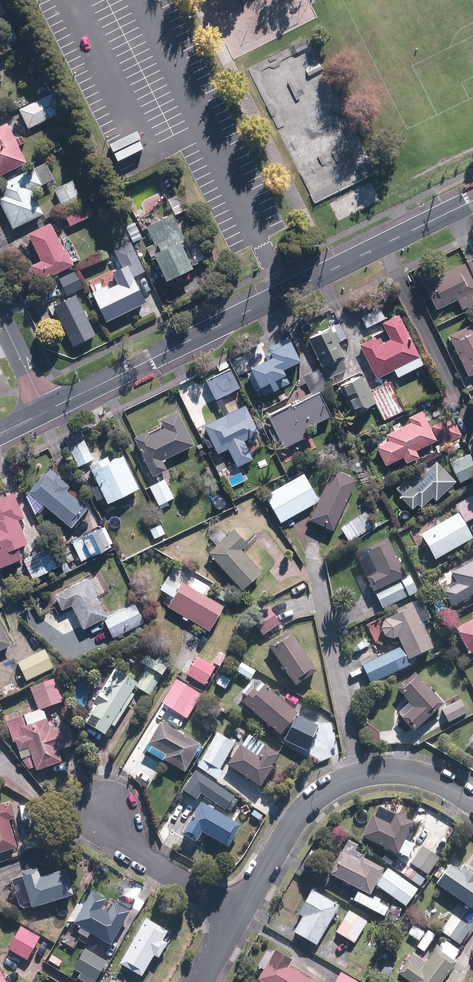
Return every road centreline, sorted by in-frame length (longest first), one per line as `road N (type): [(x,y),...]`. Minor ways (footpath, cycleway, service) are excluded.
road 1 (residential): [(45,412),(472,200)]
road 2 (residential): [(239,912),(289,827),(349,778),(415,772),(472,803)]
road 3 (residential): [(106,810),(125,842),(239,912)]

